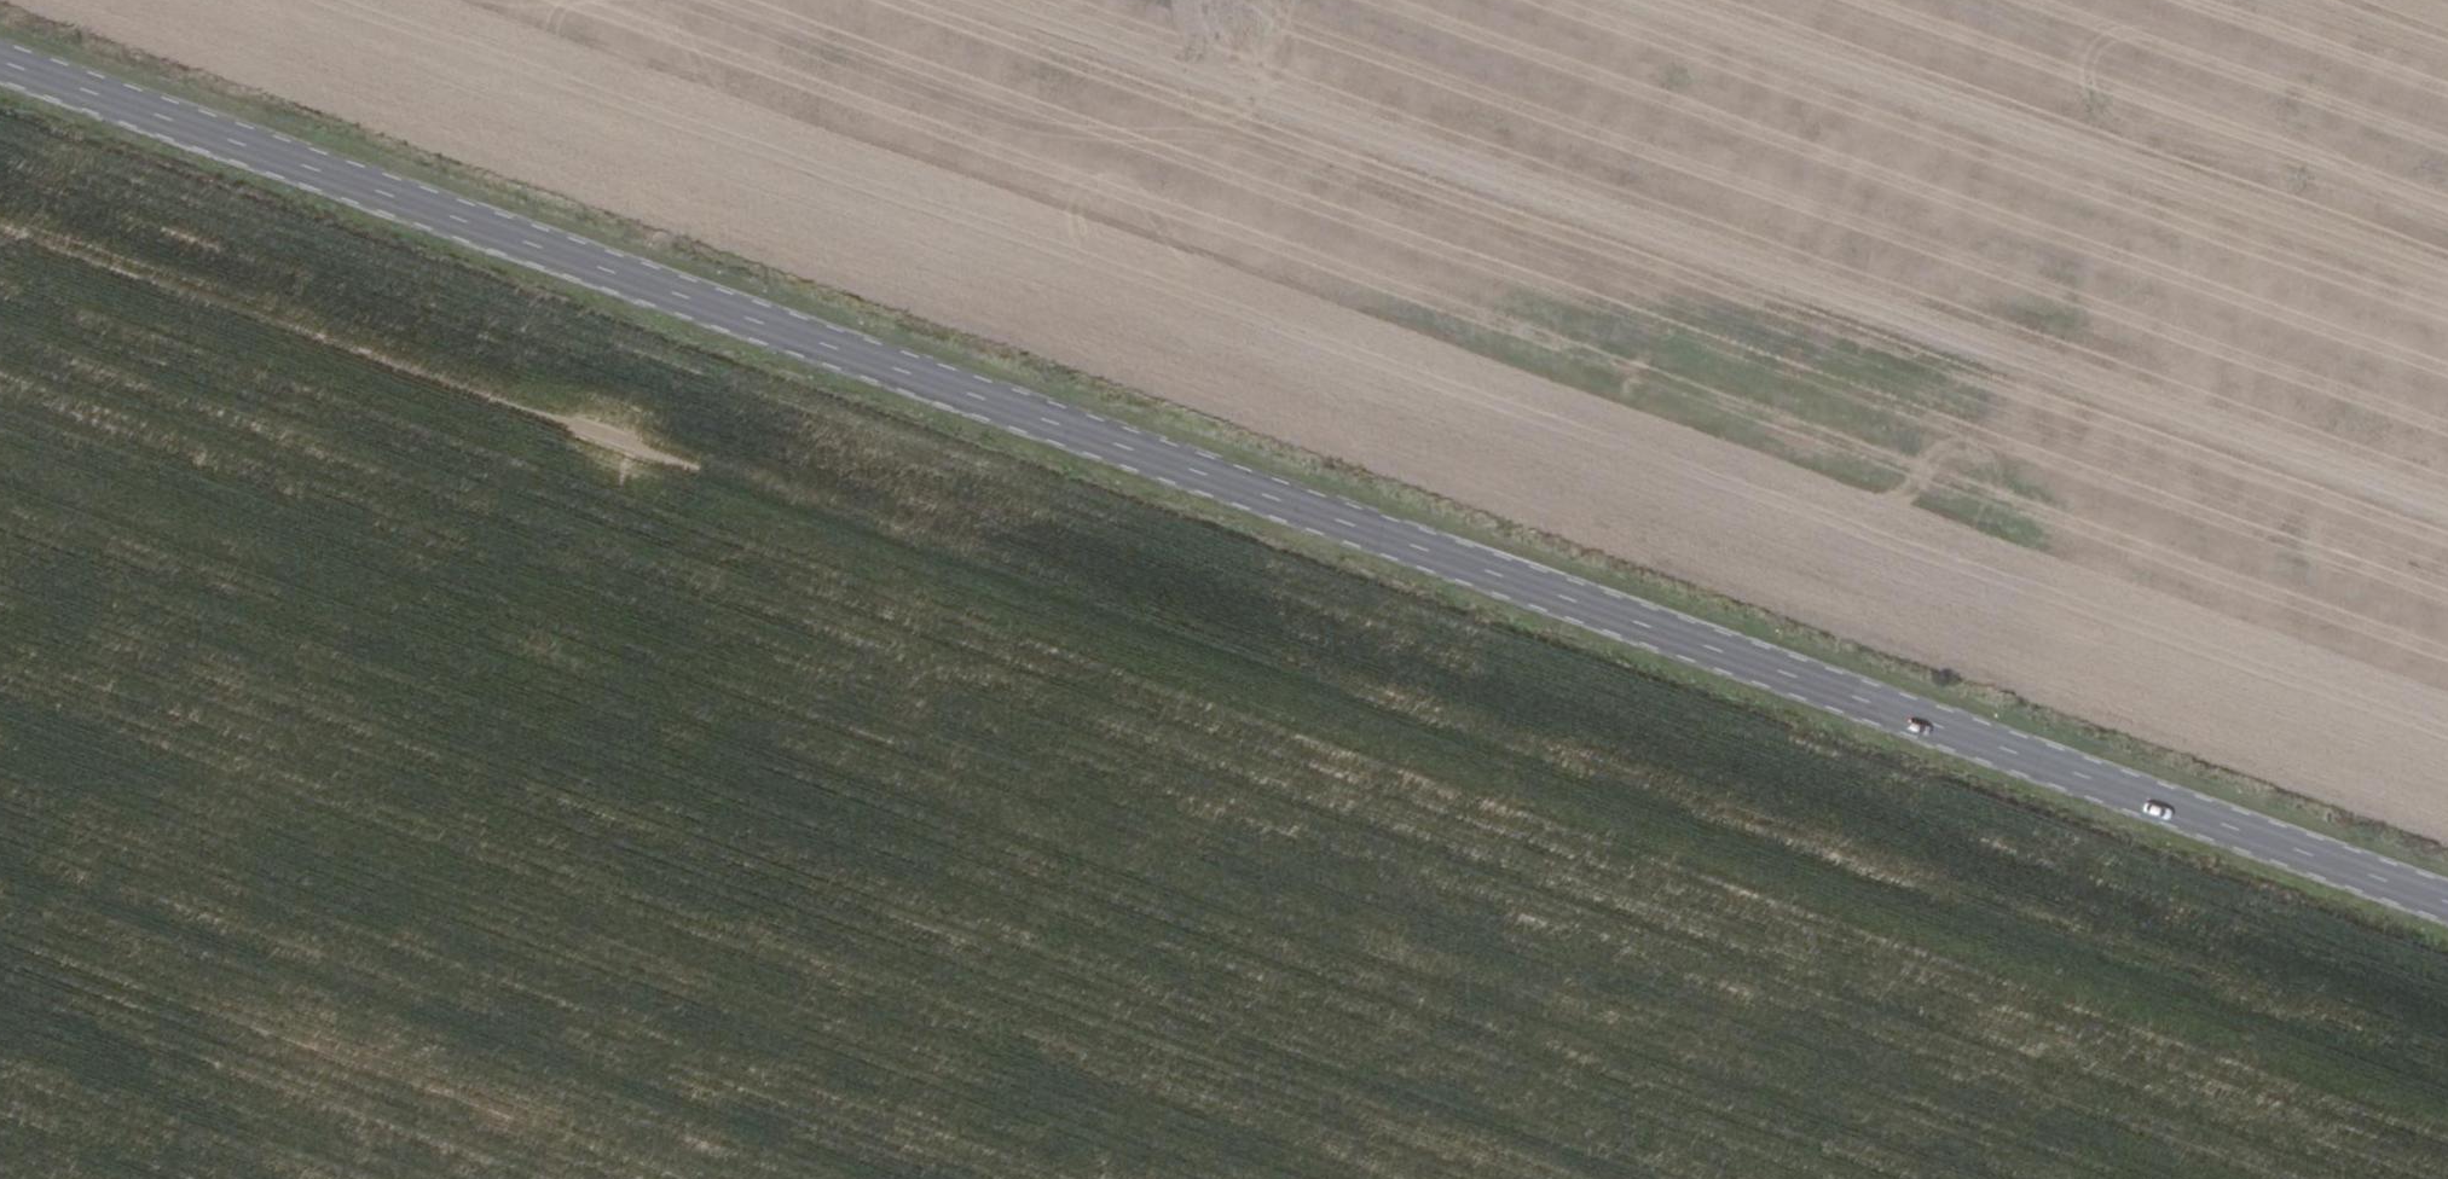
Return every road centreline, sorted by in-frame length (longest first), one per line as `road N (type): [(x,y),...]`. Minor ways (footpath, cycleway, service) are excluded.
road 1 (primary): [(2447,898),(0,56)]

